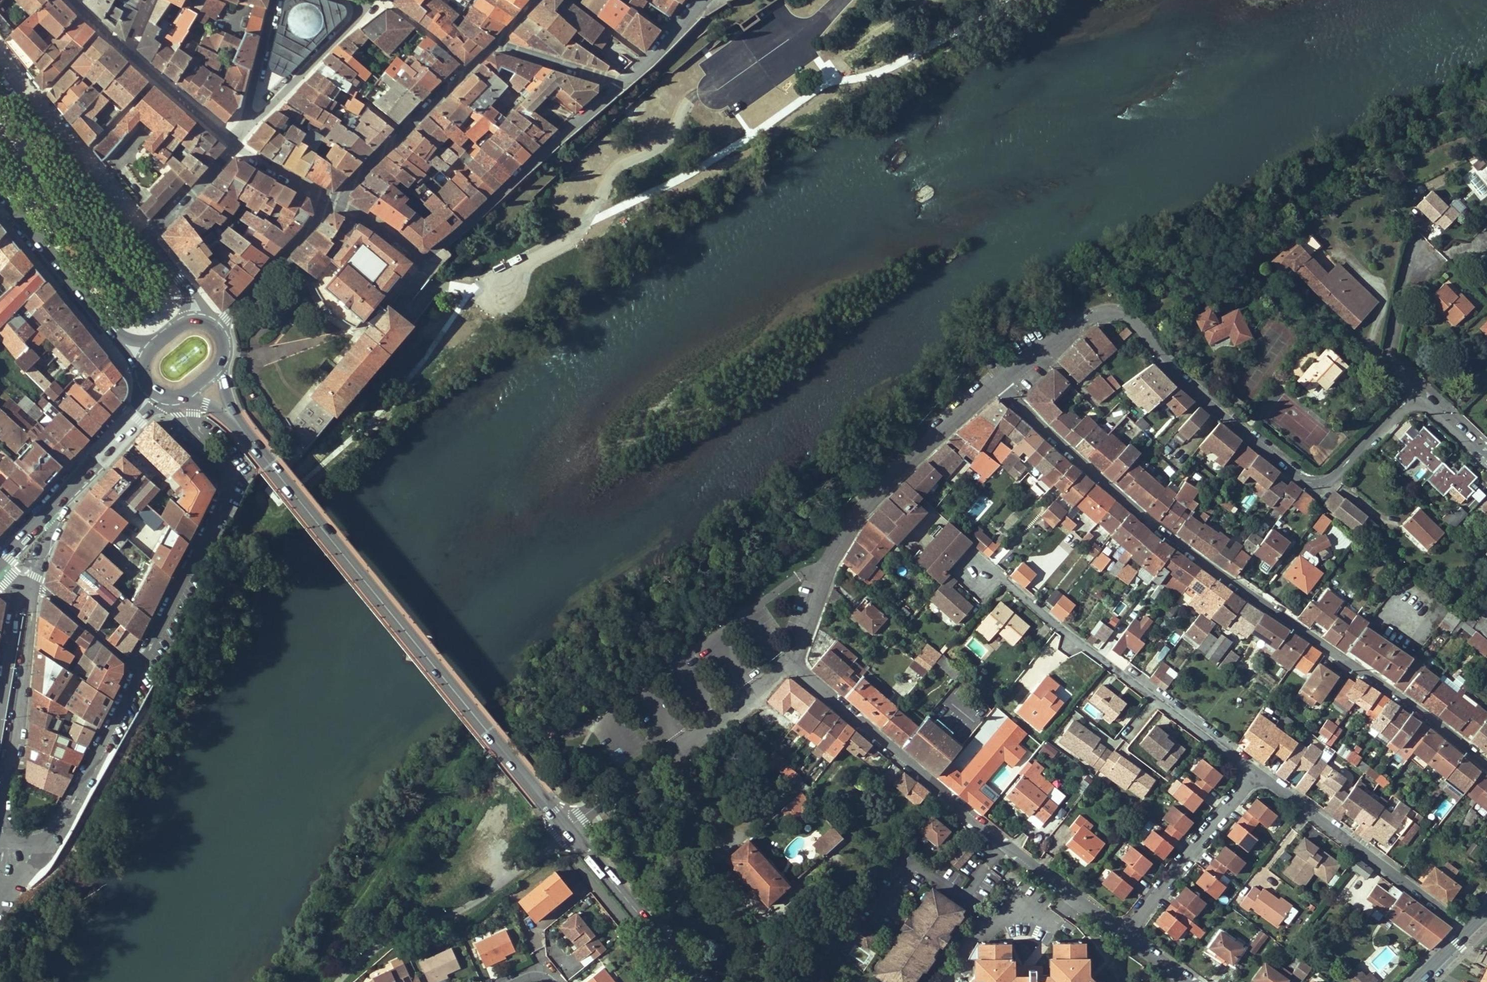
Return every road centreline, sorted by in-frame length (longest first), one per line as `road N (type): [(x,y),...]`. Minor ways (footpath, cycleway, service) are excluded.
road 1 (residential): [(998,379),(1179,543),(1366,670),(1486,768)]
road 2 (residential): [(998,379),(1080,310),(1121,296),(1161,356),(1319,484),(1413,388)]
road 3 (secondary): [(269,464),(543,799)]
road 4 (residential): [(791,661),(1123,931)]
road 5 (residential): [(334,203),(424,258),(619,81)]
road 6 (residential): [(791,661),(830,559),(862,505),(998,379)]
road 7 (residential): [(971,566),(1250,772)]
road 8 (residential): [(194,431),(239,482),(135,666)]
road 9 (residential): [(569,828),(791,661)]
road 10 (unclassified): [(569,828),(464,906),(390,937),(340,981)]
road 11 (residential): [(1250,772),(1466,928)]
road 12 (residential): [(2,845),(35,584)]
road 13 (residential): [(135,666),(43,849),(2,845)]
road 14 (residential): [(334,203),(497,41)]
road 15 (residential): [(200,318),(191,293),(147,240),(236,144)]
road 16 (residential): [(1123,931),(1250,772)]
road 17 (secondary): [(697,981),(569,828)]
road 18 (secondary): [(0,194),(116,339)]
road 19 (residential): [(246,130),(364,6)]
road 20 (residential): [(218,328),(334,203)]
road 21 (secondary): [(44,511),(149,394)]
road 22 (residential): [(128,48),(236,144)]
road 23 (residential): [(1413,388),(1390,364),(1407,271),(1419,260)]
road 24 (residential): [(0,573),(21,592),(0,703)]
road 25 (residential): [(277,0),(246,130)]
road 26 (residential): [(135,666),(35,584)]
road 27 (residential): [(497,41),(619,81)]

